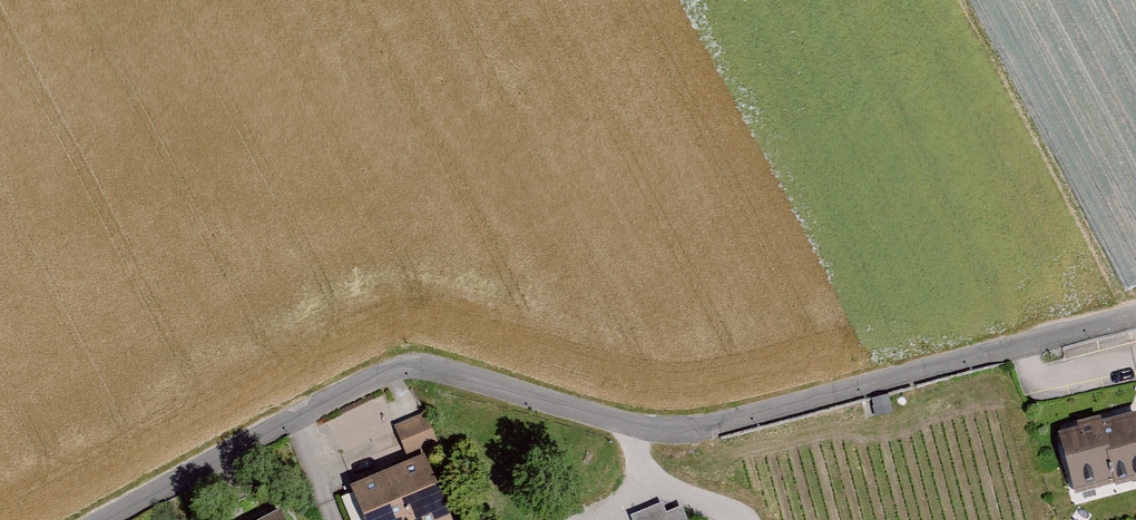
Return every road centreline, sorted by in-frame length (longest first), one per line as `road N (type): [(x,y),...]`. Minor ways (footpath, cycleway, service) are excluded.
road 1 (residential): [(633,427),(694,432),(1135,316)]
road 2 (residential): [(297,416),(409,366),(633,427)]
road 3 (residential): [(101,519),(297,416)]
road 4 (residential): [(743,519),(645,484),(633,427)]

